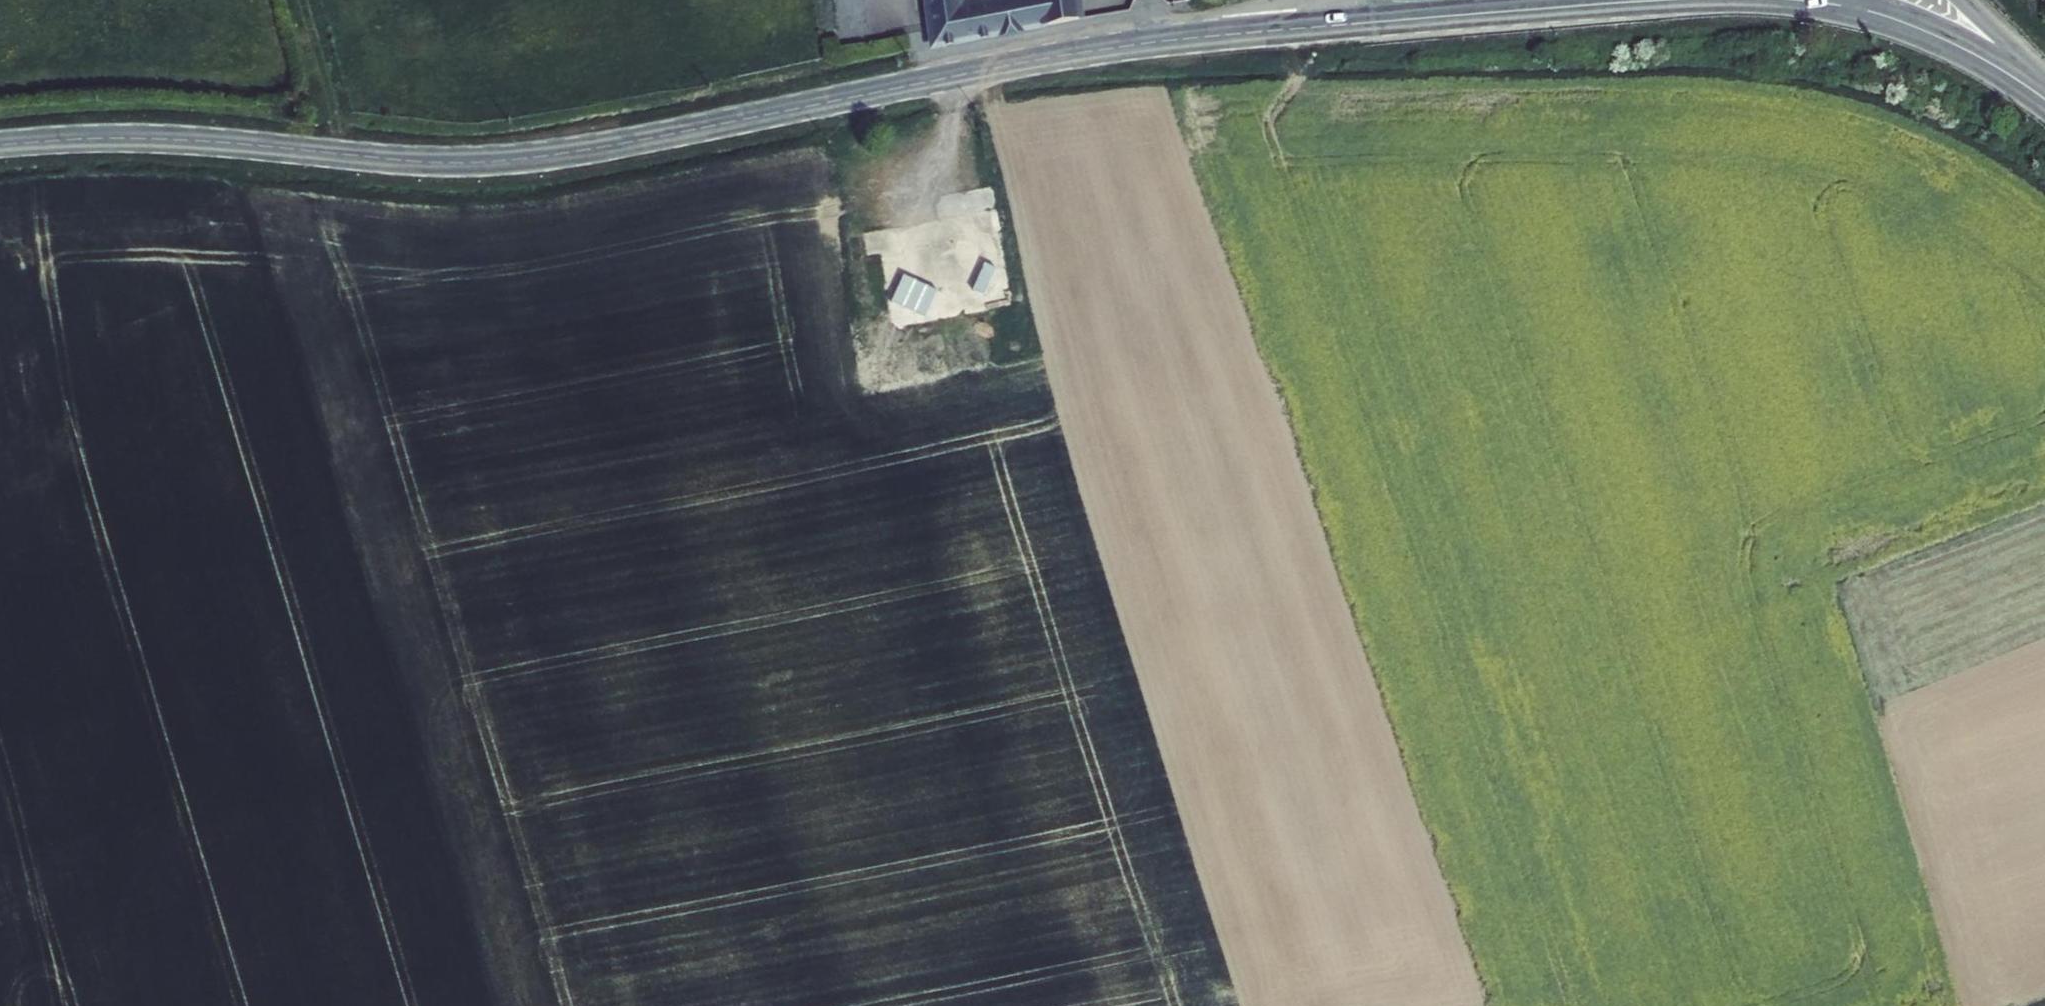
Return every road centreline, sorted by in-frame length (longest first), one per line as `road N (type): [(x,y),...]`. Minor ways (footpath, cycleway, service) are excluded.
road 1 (secondary): [(0,145),(152,139),(431,162),(507,160),(1098,50),(1675,0)]
road 2 (secondary): [(2044,98),(1953,43),(1857,8)]
road 3 (tertiary): [(2044,89),(1961,0)]

